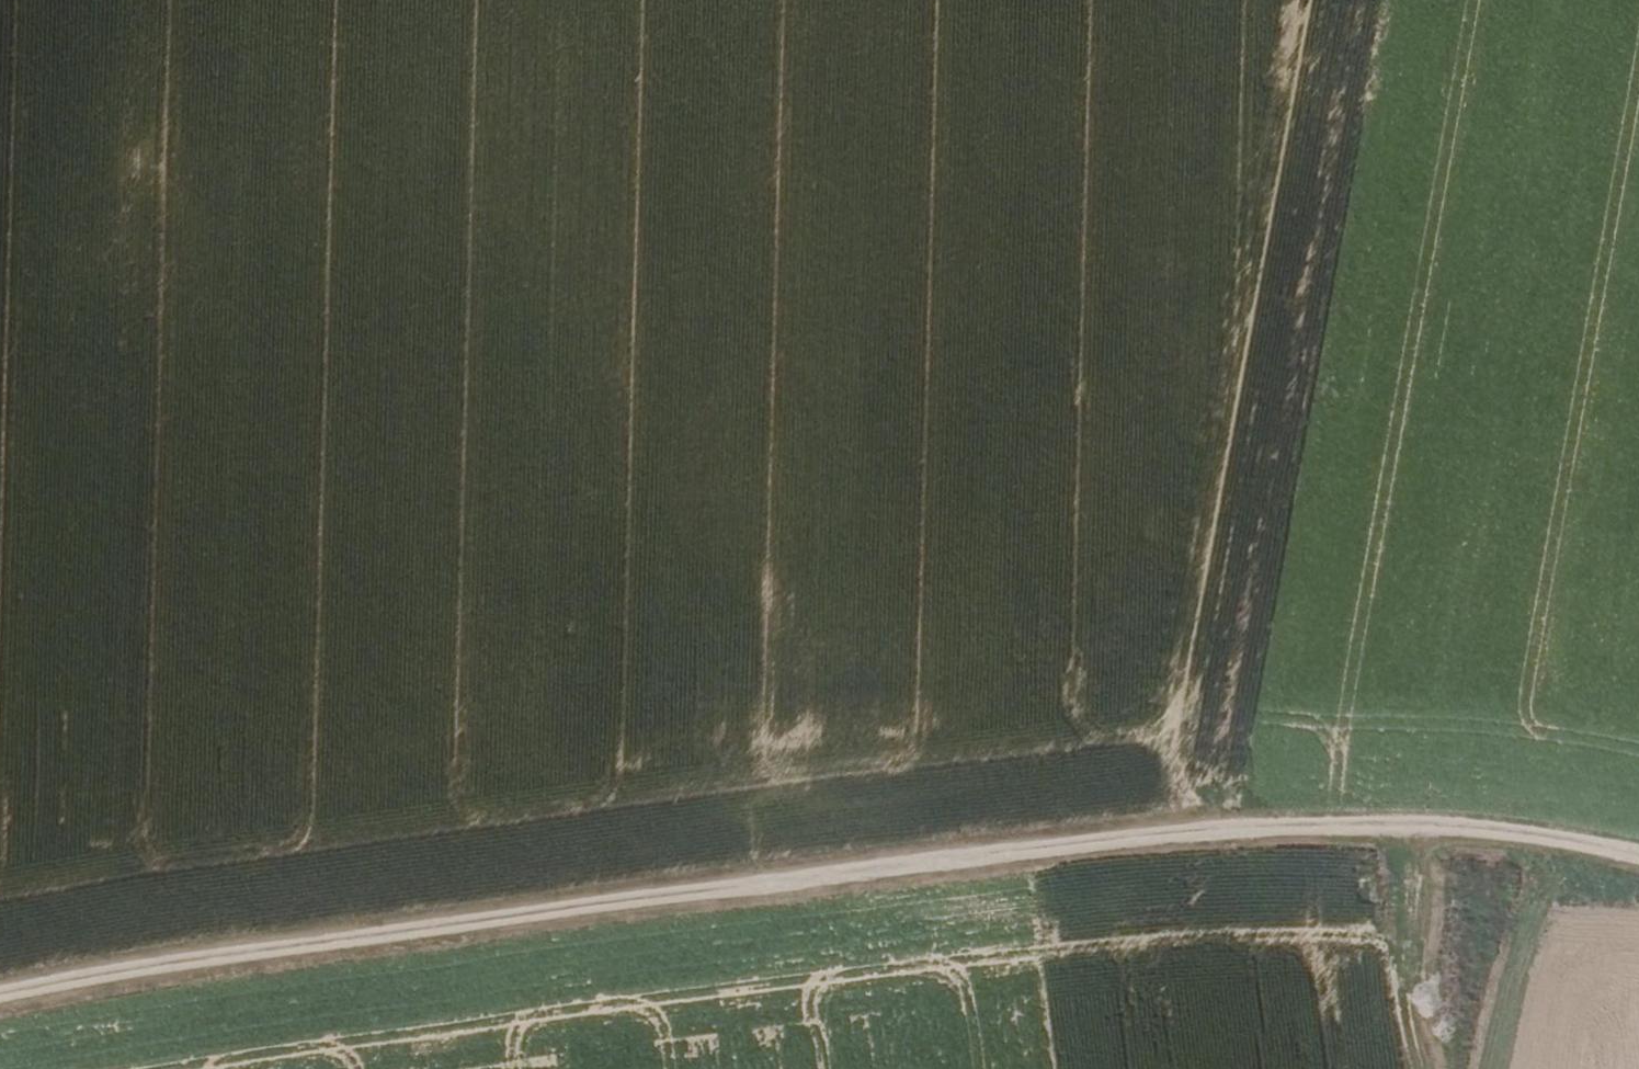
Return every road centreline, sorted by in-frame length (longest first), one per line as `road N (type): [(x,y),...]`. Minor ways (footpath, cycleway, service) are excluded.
road 1 (track): [(1638,854),(1436,828),(1189,829),(236,951),(0,994)]

